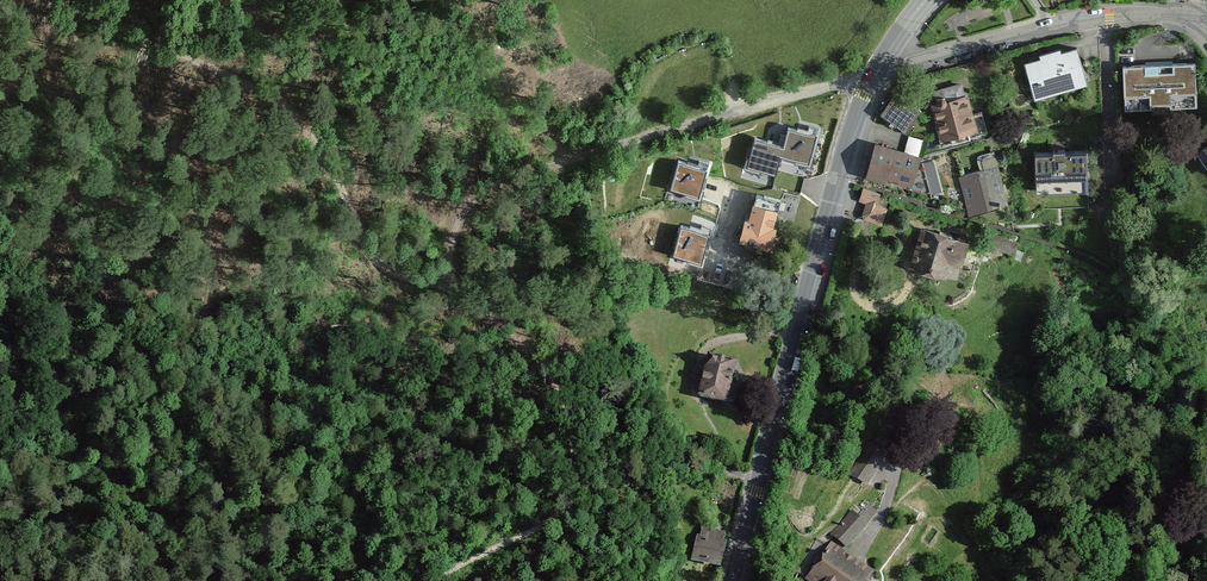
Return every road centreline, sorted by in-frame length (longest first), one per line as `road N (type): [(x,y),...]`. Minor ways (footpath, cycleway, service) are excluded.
road 1 (track): [(869,89),(840,79),(607,141),(522,174),(461,219),(453,274),(421,281),(385,267),(311,135),(286,107),(121,28),(35,0)]
road 2 (secondary): [(732,580),(869,89)]
road 3 (track): [(453,274),(553,376),(576,457),(569,501),(546,523),(433,580)]
road 4 (residential): [(1206,28),(1145,14),(1101,17),(932,60),(869,89)]

